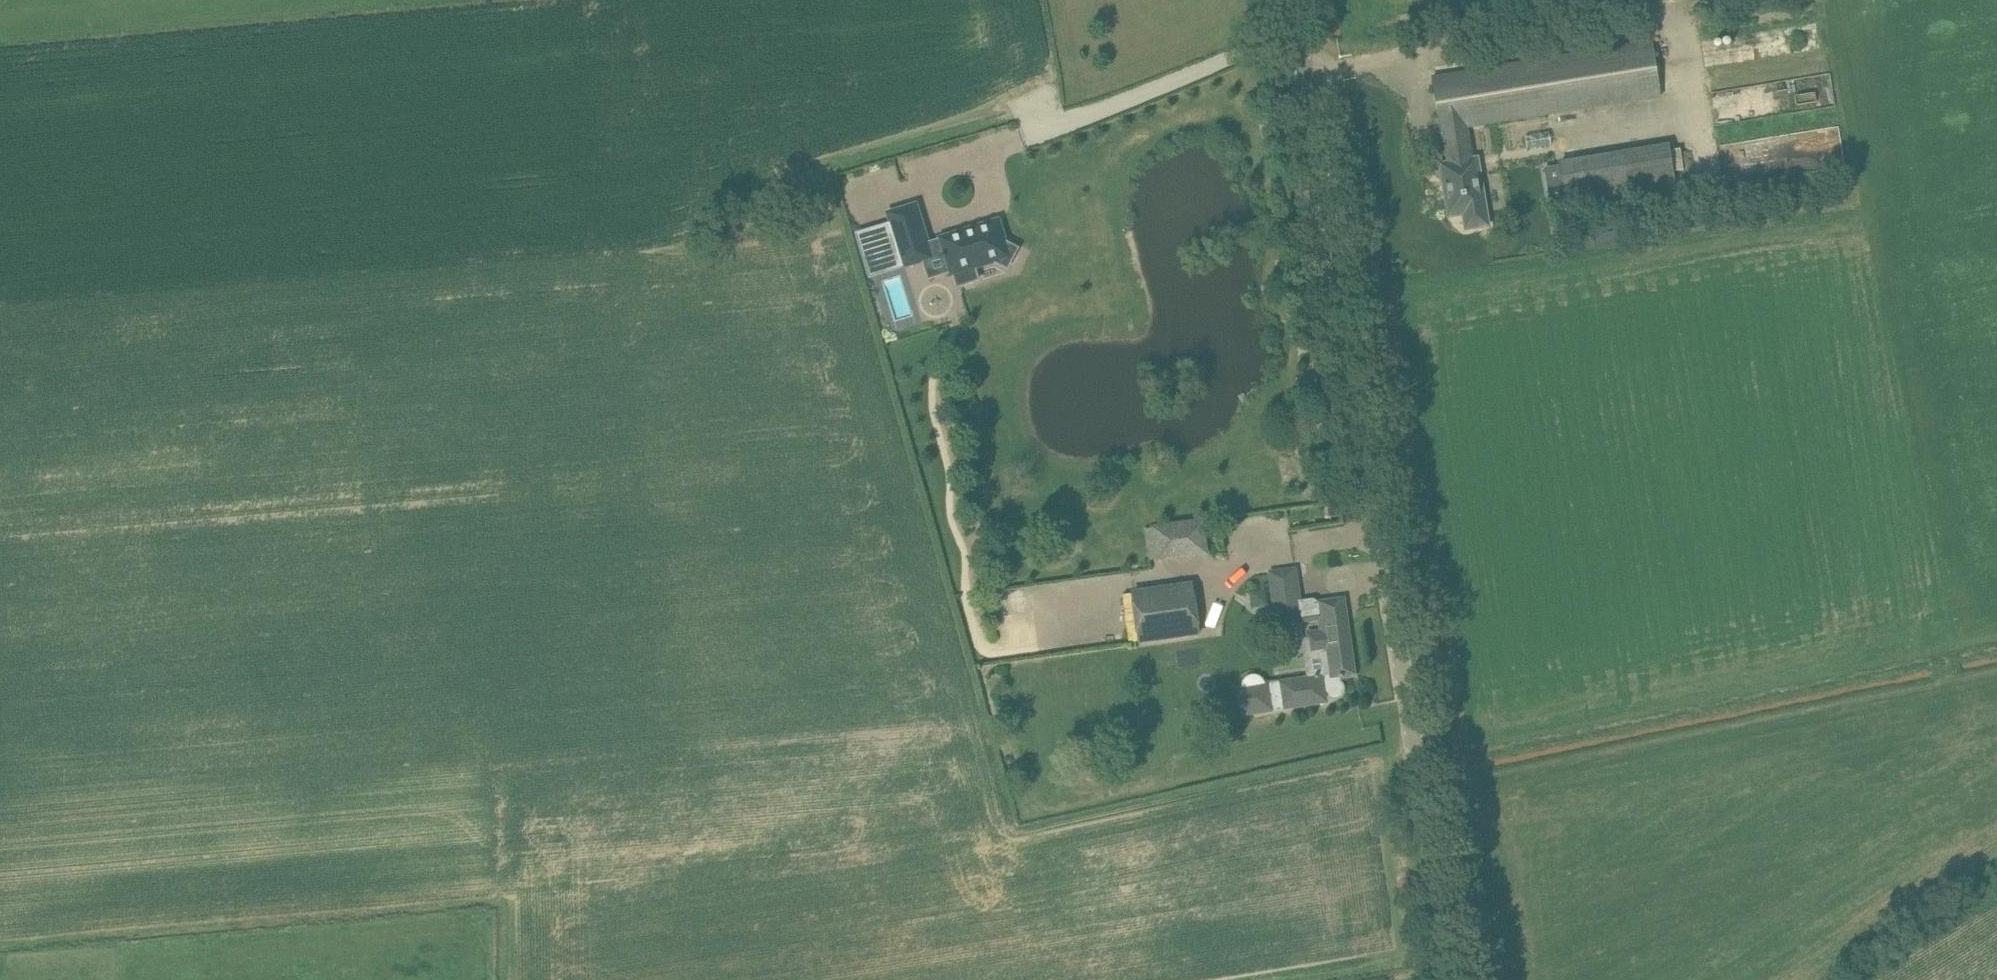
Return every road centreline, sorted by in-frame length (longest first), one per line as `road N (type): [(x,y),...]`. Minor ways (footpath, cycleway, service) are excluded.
road 1 (tertiary): [(1459,979),(1295,0)]

